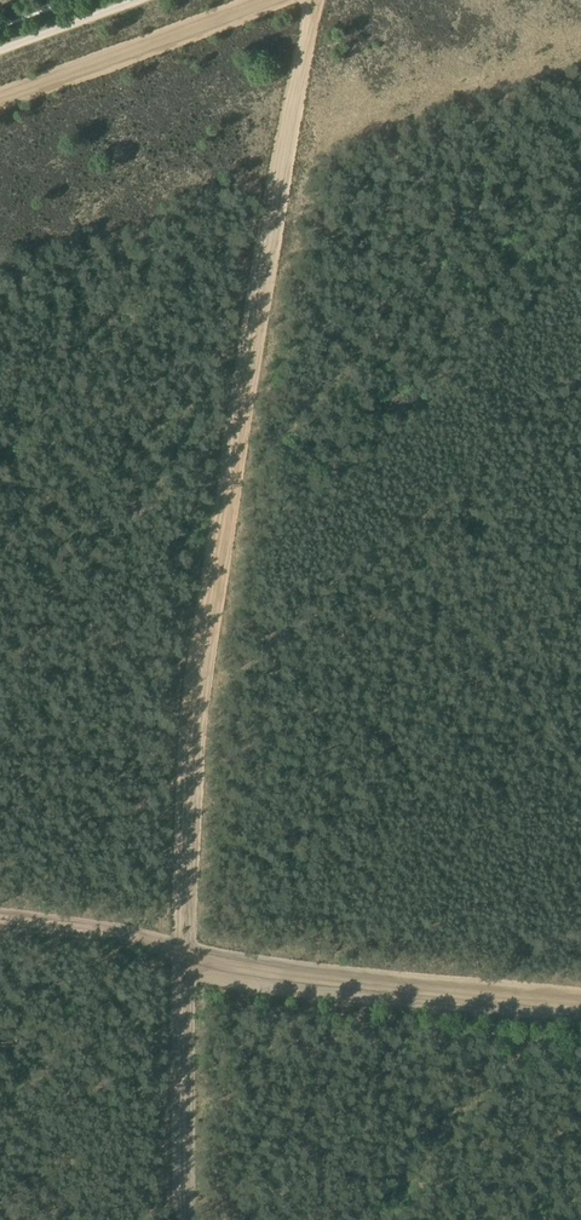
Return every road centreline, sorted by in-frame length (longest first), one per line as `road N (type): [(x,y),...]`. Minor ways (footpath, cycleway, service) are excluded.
road 1 (track): [(311,0),(196,711),(182,955),(186,1219)]
road 2 (track): [(0,920),(323,980),(580,1008)]
road 3 (track): [(0,96),(266,0)]
road 4 (track): [(0,50),(137,0)]

